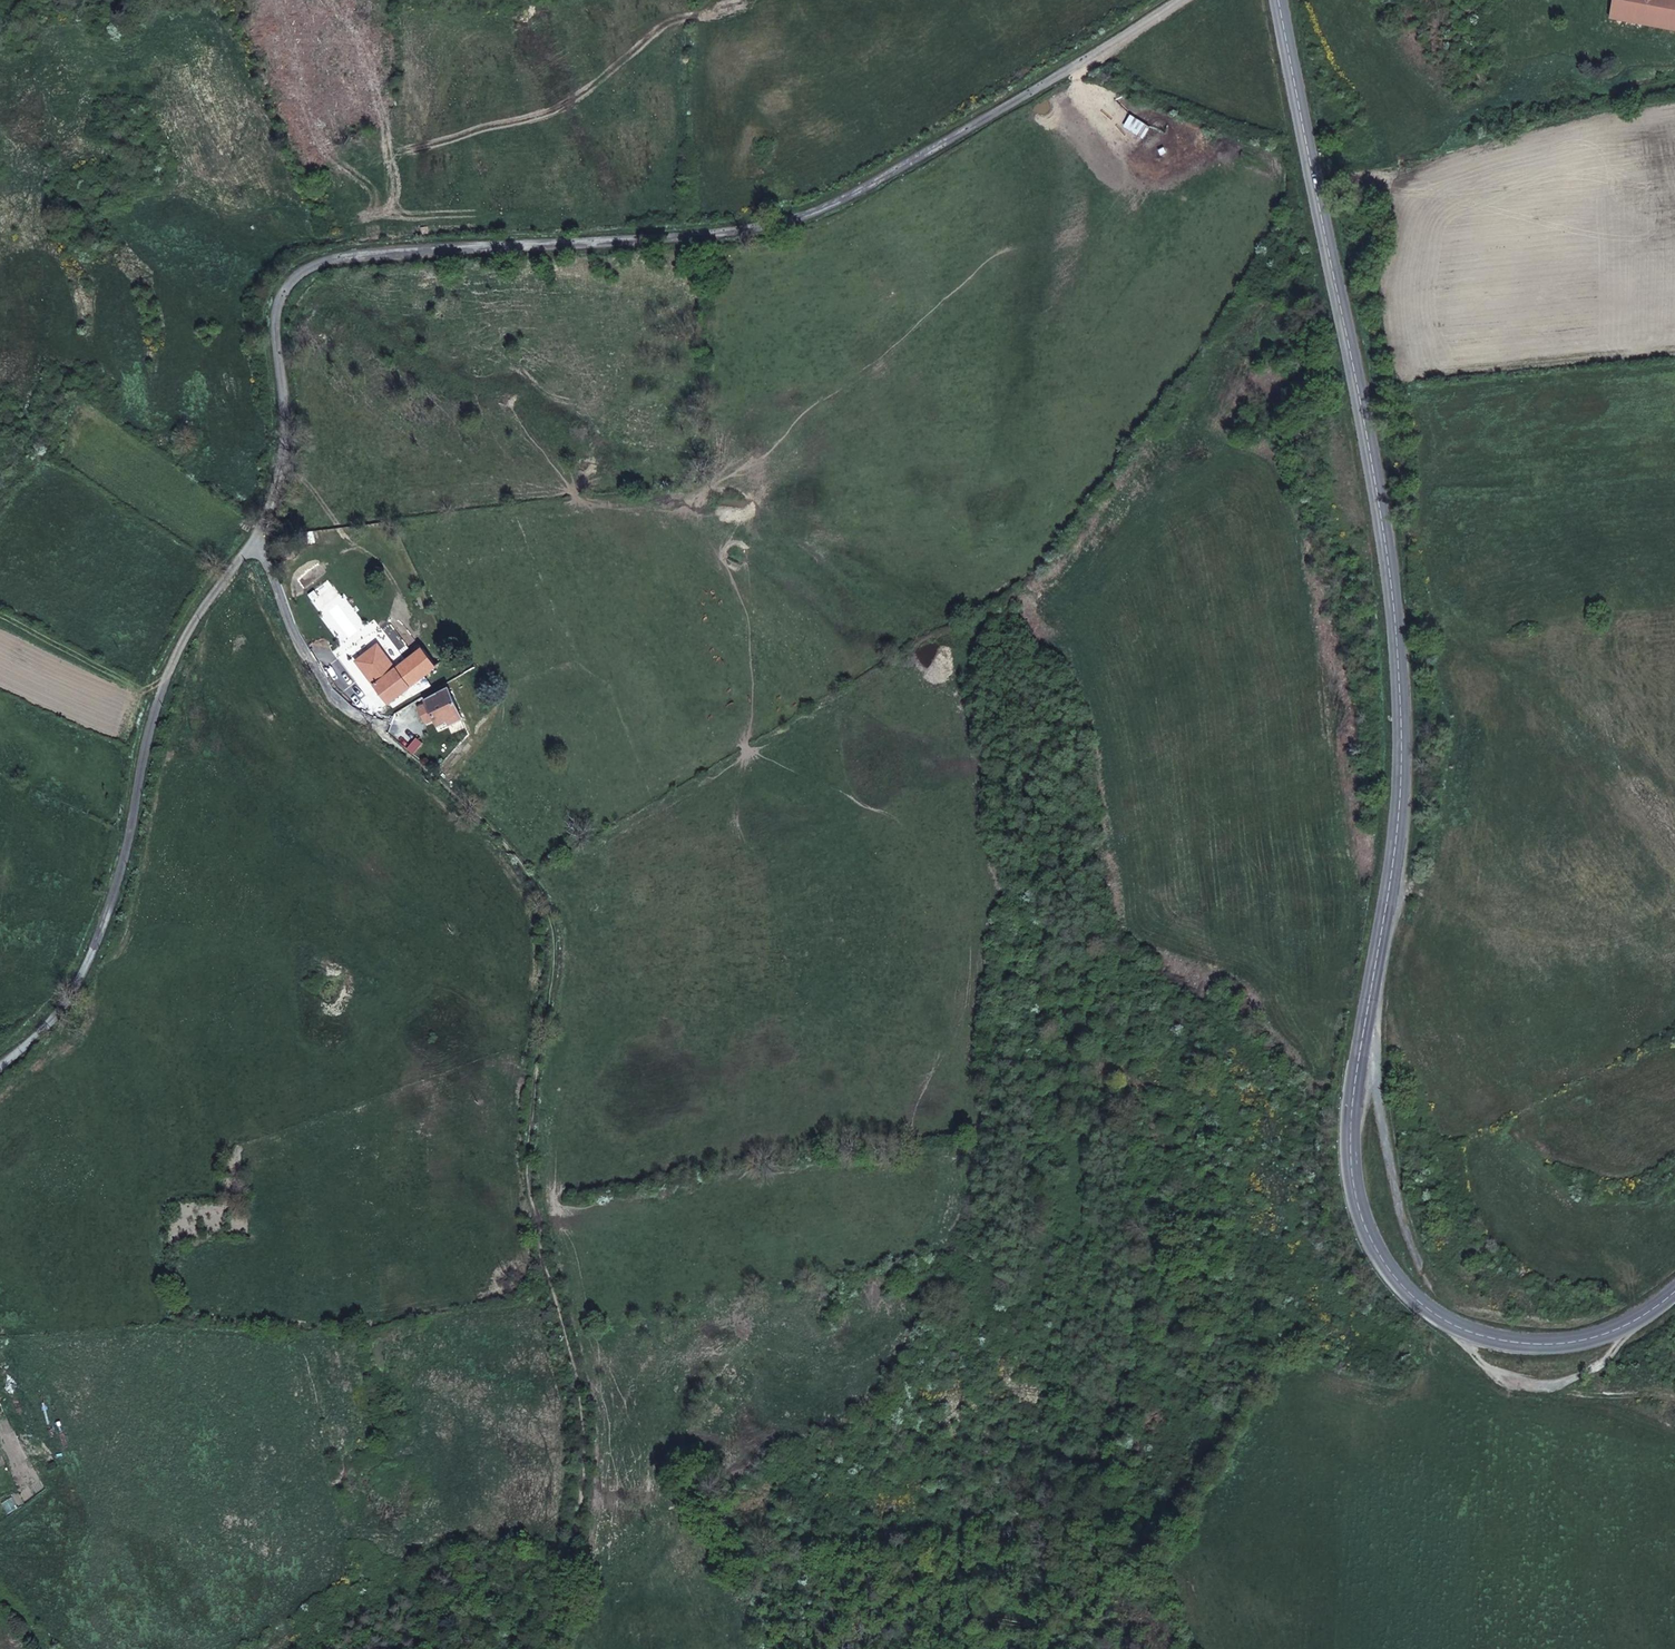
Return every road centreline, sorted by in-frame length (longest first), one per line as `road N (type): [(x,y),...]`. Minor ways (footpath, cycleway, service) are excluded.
road 1 (unclassified): [(1177,0),(865,188),(786,220),(723,232),(306,266),(281,293),(275,317),(283,456),(255,539),(190,626),(159,700),(121,874),(77,986),(0,1065)]
road 2 (secondary): [(1674,1280),(1620,1329),(1563,1350),(1504,1350),(1455,1331),(1413,1301),(1368,1188),(1359,1057),(1385,878),(1389,742),(1359,447),(1284,0)]

